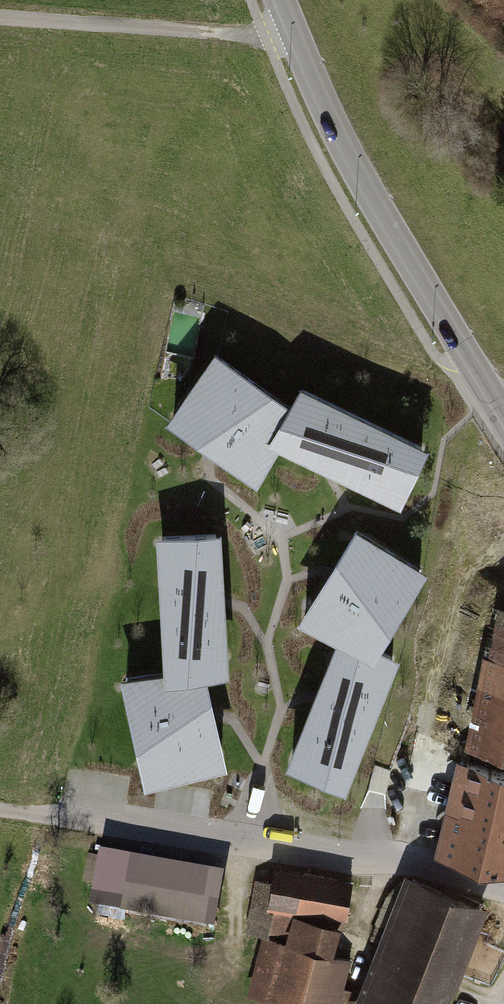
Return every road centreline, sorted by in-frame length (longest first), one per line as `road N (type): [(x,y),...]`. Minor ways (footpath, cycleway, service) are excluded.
road 1 (tertiary): [(280,0),(346,147),(503,414)]
road 2 (residential): [(55,818),(351,861),(401,861),(503,892)]
road 3 (track): [(291,29),(236,35),(0,14)]

